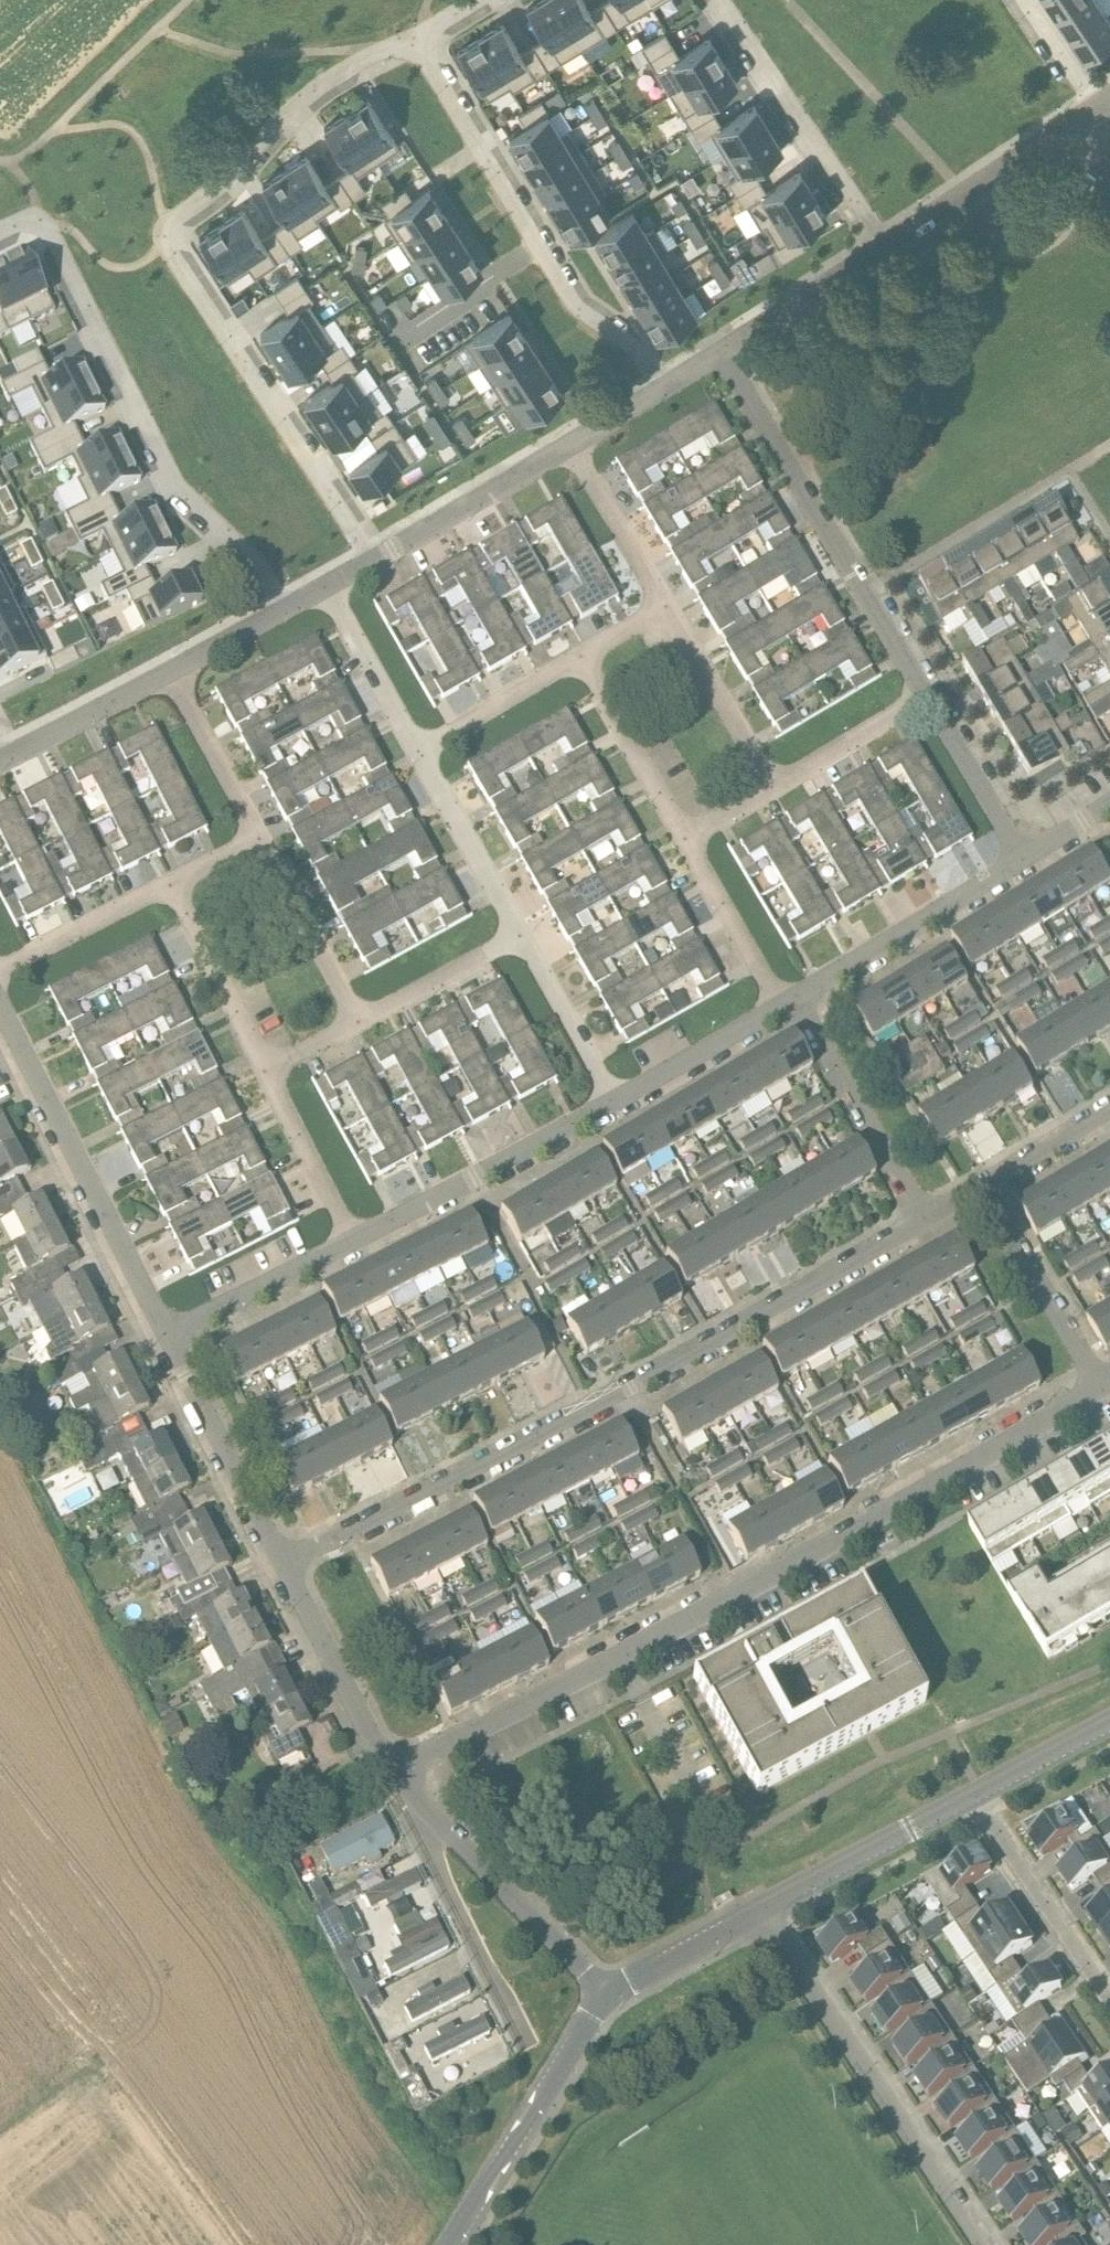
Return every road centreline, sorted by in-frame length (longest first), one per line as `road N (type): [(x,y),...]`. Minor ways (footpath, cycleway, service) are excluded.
road 1 (residential): [(393,1771),(786,1568),(1099,1384)]
road 2 (residential): [(284,1562),(658,1369),(924,1219)]
road 3 (residential): [(372,559),(169,231),(340,79),(413,41)]
road 4 (residential): [(280,611),(250,555),(178,491),(41,218),(0,238)]
road 5 (residential): [(413,41),(571,302),(640,355),(658,392)]
road 6 (residential): [(763,1908),(991,2244)]
road 7 (residential): [(724,350),(927,696)]
road 8 (residential): [(166,1332),(0,1004)]
road 9 (residential): [(451,2244),(605,1993)]
road 10 (residential): [(356,1238),(614,1099)]
road 11 (residential): [(880,242),(718,0)]
road 12 (residential): [(795,1000),(1021,858)]
road 13 (residential): [(284,1562),(166,1332)]
road 14 (residential): [(924,1219),(795,1000)]
road 15 (residential): [(880,242),(1095,107)]
road 16 (residential): [(973,1798),(1109,2003)]
road 17 (residential): [(445,1829),(429,1848),(520,2041)]
road 18 (residential): [(763,1908),(973,1798)]
road 19 (residential): [(393,1771),(284,1562)]
road 20 (residential): [(1099,1384),(982,1185)]
road 21 (residential): [(372,559),(571,444)]
road 22 (residential): [(605,1993),(445,1829)]
road 23 (residential): [(521,935),(419,749)]
road 24 (residential): [(166,1332),(356,1238)]
road 25 (residential): [(689,837),(578,659)]
road 26 (residential): [(268,1068),(171,884)]
road 27 (residential): [(770,785),(665,606)]
road 28 (residential): [(358,1018),(259,840)]
road 29 (residential): [(614,1099),(785,1005)]
road 30 (residential): [(785,1005),(689,837)]
road 31 (residential): [(259,840),(168,671)]
road 32 (residential): [(356,1238),(268,1068)]
road 33 (residential): [(0,970),(171,884)]
road 34 (residential): [(724,350),(880,242)]
road 35 (residential): [(419,749),(324,586)]
road 36 (residential): [(614,1099),(521,935)]
road 37 (residential): [(927,696),(1021,858)]
road 38 (residential): [(665,606),(571,444)]
road 39 (residential): [(4,758),(168,671)]
road 40 (residential): [(358,1018),(521,935)]
road 41 (residential): [(419,749),(578,659)]
road 42 (residential): [(770,785),(927,696)]
road 43 (residential): [(605,1993),(763,1908)]
road 44 (residential): [(973,1798),(1109,1724)]
road 45 (residential): [(982,1185),(1109,1107)]
road 46 (residential): [(1024,0),(1095,107)]
road 47 (residential): [(168,671),(280,611)]

